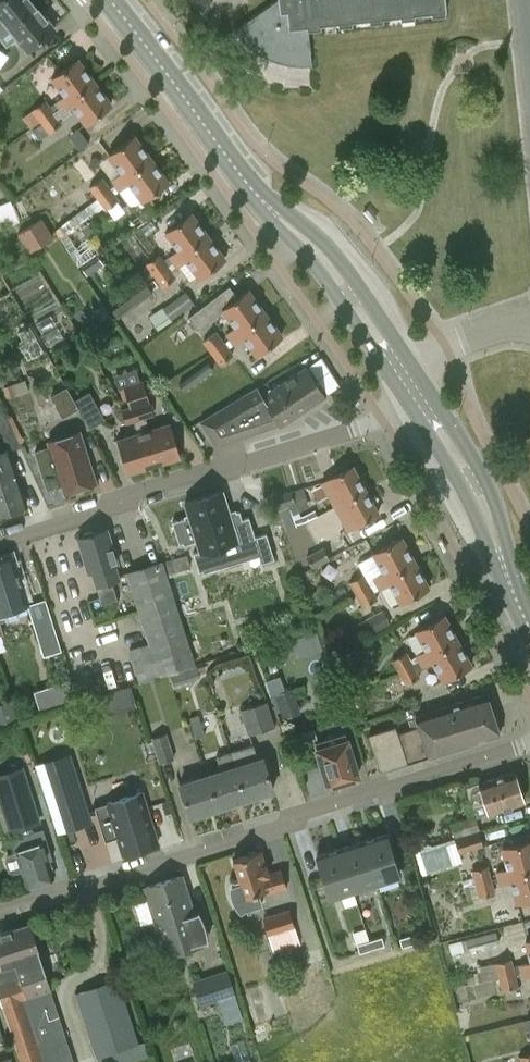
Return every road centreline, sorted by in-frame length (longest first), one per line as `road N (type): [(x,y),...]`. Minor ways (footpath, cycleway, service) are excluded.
road 1 (residential): [(0,913),(529,744)]
road 2 (tertiary): [(412,389),(320,252),(251,187),(110,0)]
road 3 (residential): [(0,539),(357,430),(382,419),(412,389)]
road 4 (tertiary): [(529,627),(471,475),(412,389)]
road 5 (residential): [(412,389),(465,338),(529,326)]

